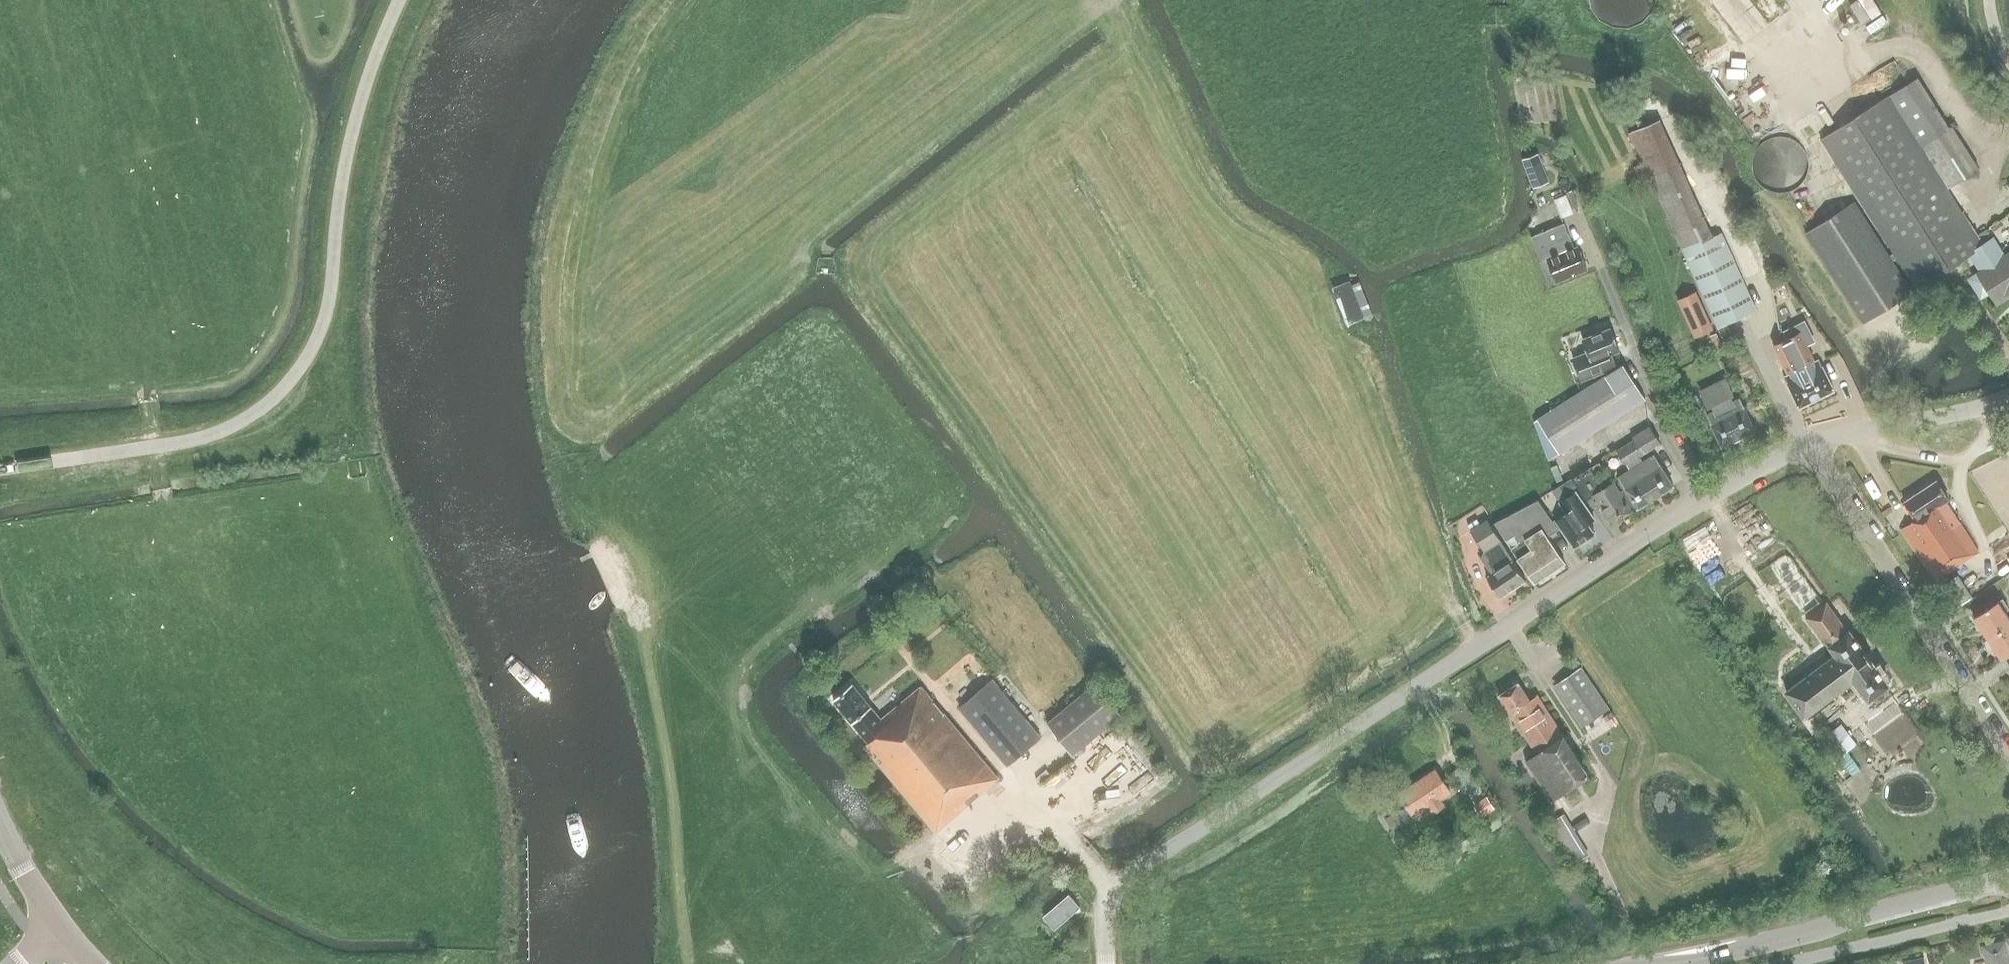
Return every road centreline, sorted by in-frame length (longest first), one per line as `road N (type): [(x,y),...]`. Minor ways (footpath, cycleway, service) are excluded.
road 1 (unclassified): [(0,470),(225,430),(292,377),(331,288),(352,130),(399,0)]
road 2 (residential): [(1418,686),(1705,498),(1807,445)]
road 3 (unclassified): [(1106,963),(1104,916),(1119,884),(1418,686)]
road 4 (residential): [(2008,757),(1807,445)]
road 5 (secondary): [(1657,963),(2008,881)]
road 6 (track): [(1782,116),(1881,52),(1913,51),(1991,166)]
road 7 (residential): [(1807,445),(2008,397)]
road 8 (track): [(891,872),(1012,780)]
road 9 (secondary): [(64,926),(0,823)]

